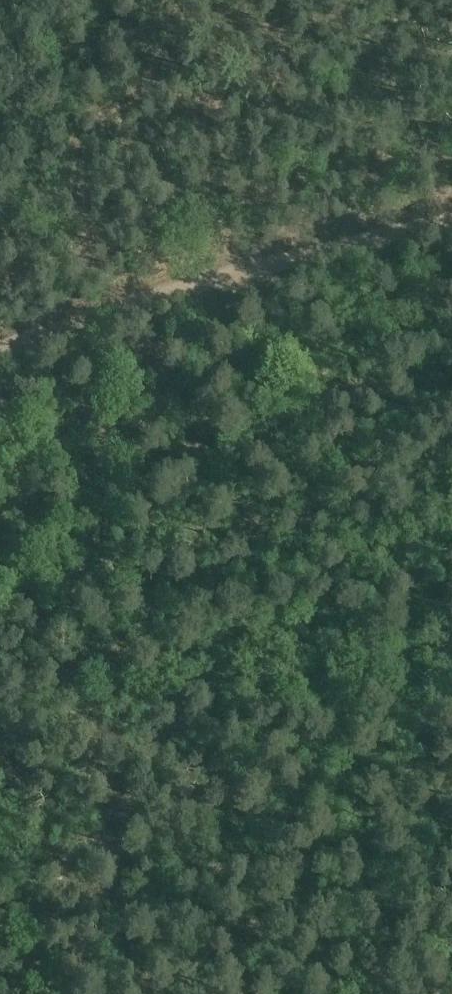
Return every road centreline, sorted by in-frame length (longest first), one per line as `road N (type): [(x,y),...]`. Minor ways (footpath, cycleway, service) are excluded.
road 1 (track): [(451,220),(216,277),(0,347)]
road 2 (track): [(0,729),(451,650)]

